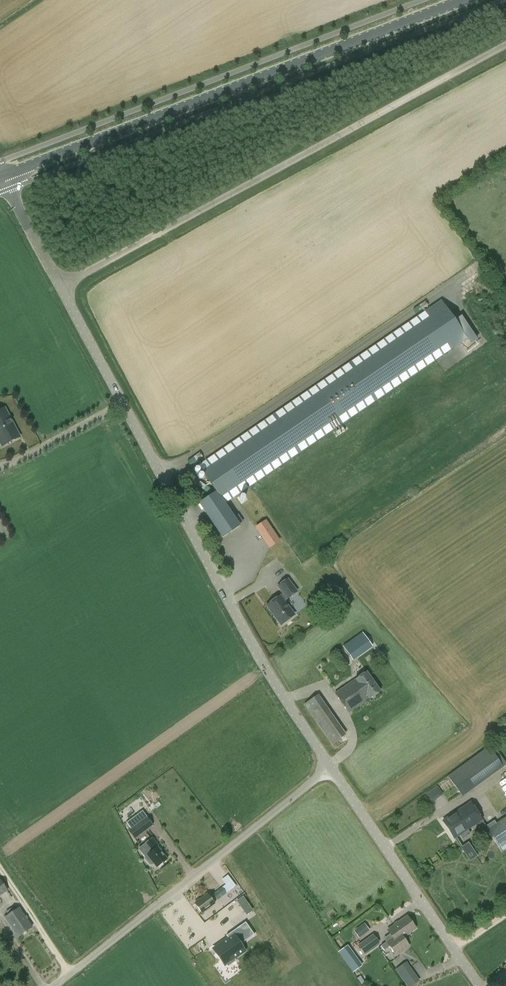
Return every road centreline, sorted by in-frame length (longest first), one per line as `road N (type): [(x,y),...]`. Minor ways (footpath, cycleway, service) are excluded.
road 1 (unclassified): [(331,767),(257,654),(59,286)]
road 2 (unclassified): [(59,286),(505,45)]
road 3 (tertiary): [(2,177),(463,0)]
road 4 (unclassified): [(73,972),(331,767)]
road 5 (unclassified): [(482,985),(331,767)]
road 6 (unclassified): [(73,972),(0,866)]
road 7 (unclassified): [(59,286),(2,177)]

